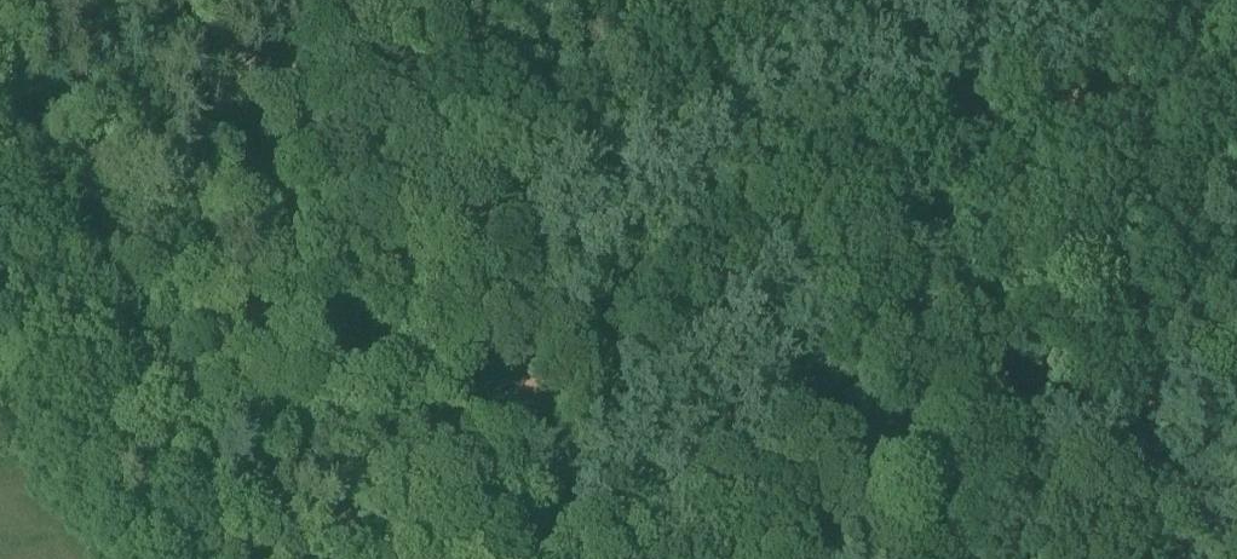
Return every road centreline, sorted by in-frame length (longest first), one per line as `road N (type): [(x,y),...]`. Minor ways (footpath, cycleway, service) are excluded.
road 1 (track): [(178,0),(338,282),(336,319),(264,370),(203,396),(97,413),(0,247)]

